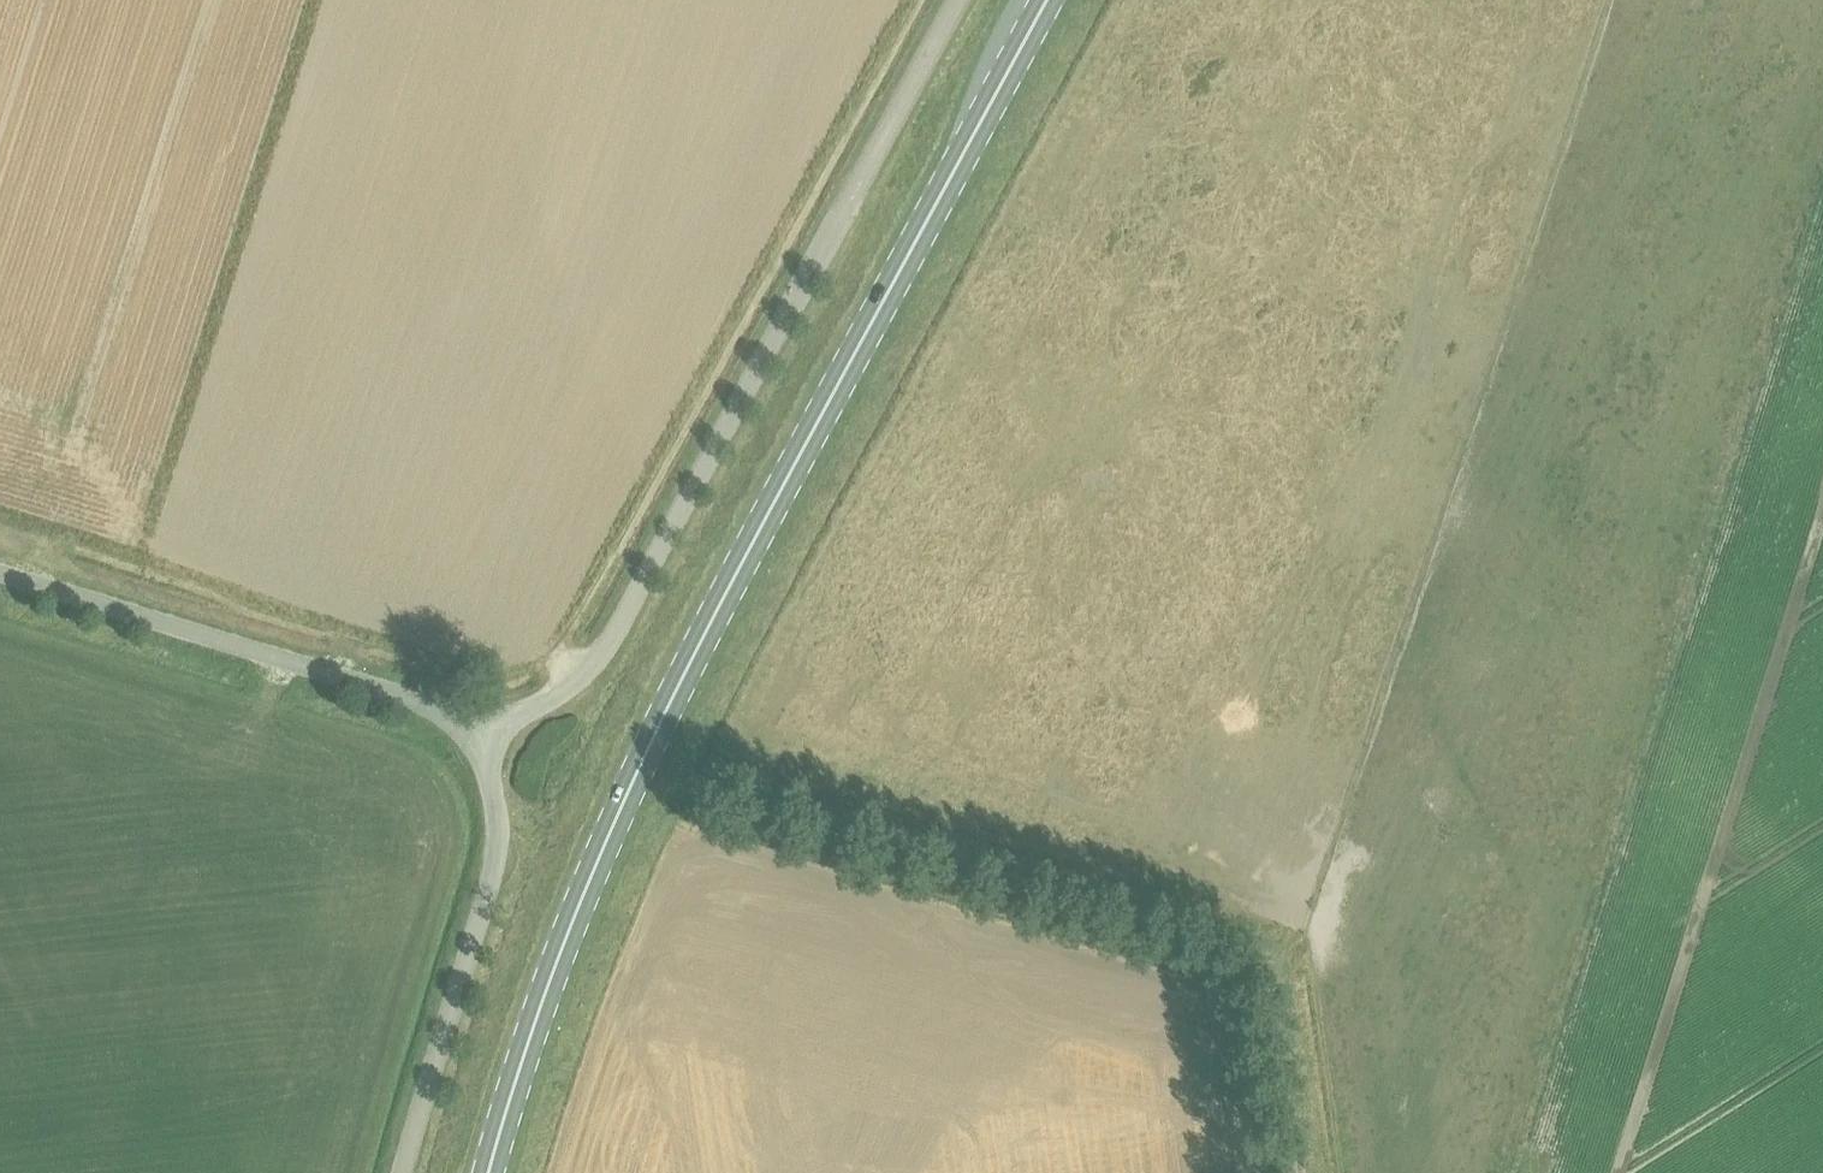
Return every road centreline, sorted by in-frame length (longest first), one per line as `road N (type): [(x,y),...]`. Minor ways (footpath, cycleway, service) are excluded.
road 1 (primary): [(488,1172),(567,937),(644,754),(1049,0)]
road 2 (unclassified): [(477,729),(571,679),(949,0)]
road 3 (track): [(1301,1172),(1278,1019),(1267,987),(1248,969),(722,802)]
road 4 (unclassified): [(477,729),(0,576)]
road 5 (unclassified): [(407,1172),(494,857),(497,806),(477,729)]

